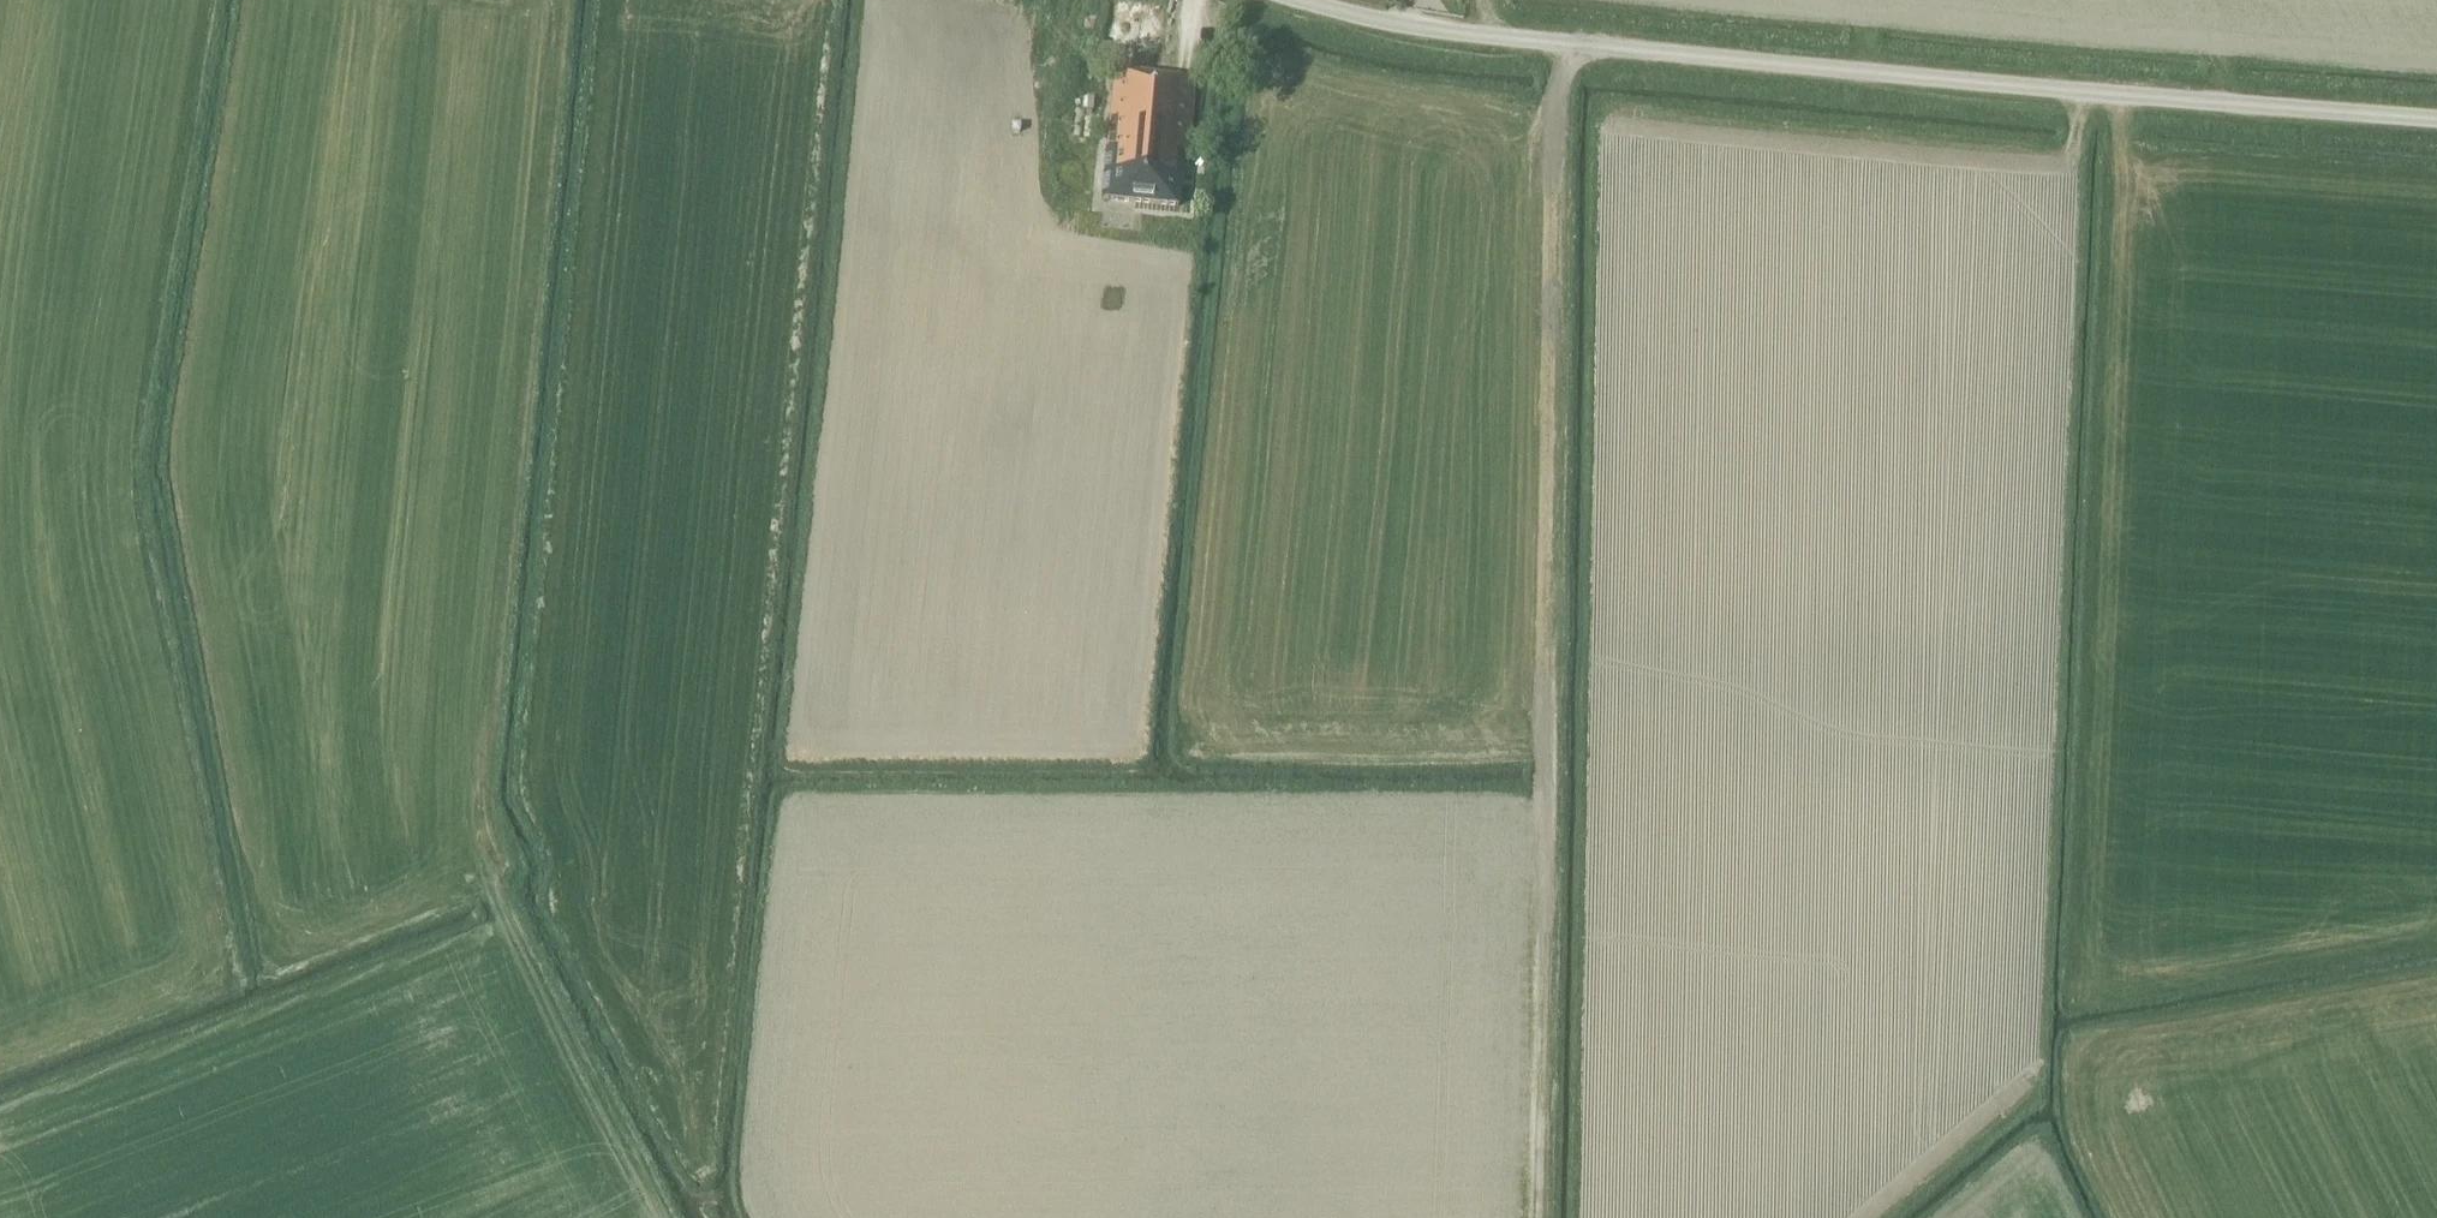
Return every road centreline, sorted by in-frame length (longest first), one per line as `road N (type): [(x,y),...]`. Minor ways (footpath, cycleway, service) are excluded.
road 1 (unclassified): [(2436,118),(1457,33),(1300,0)]

